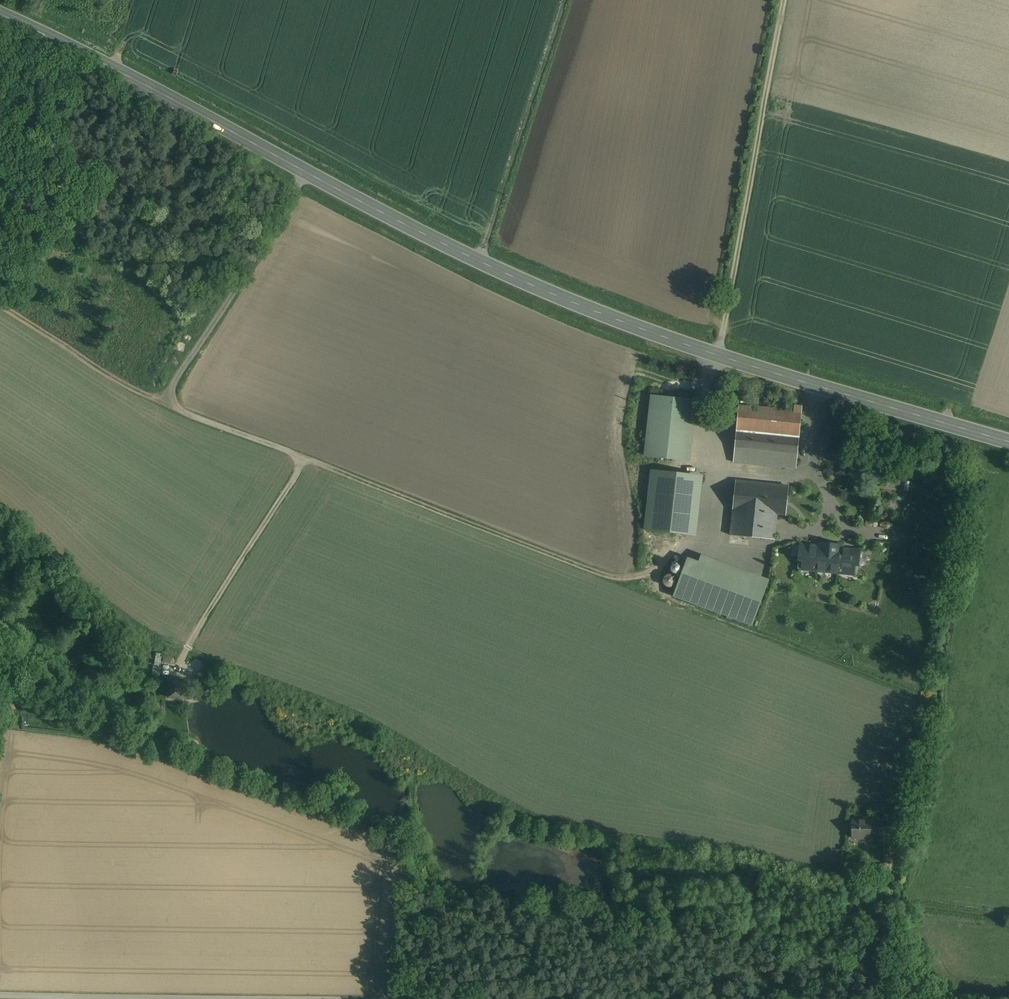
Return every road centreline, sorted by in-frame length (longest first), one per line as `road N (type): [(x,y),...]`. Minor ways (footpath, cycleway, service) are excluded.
road 1 (secondary): [(1008,440),(579,307),(0,18)]
road 2 (track): [(185,656),(299,459),(185,413),(171,392),(307,171)]
road 3 (track): [(646,574),(587,571),(299,459)]
road 4 (track): [(719,355),(783,0)]
road 5 (track): [(477,263),(563,0)]
road 6 (unclassified): [(186,998),(0,995)]

